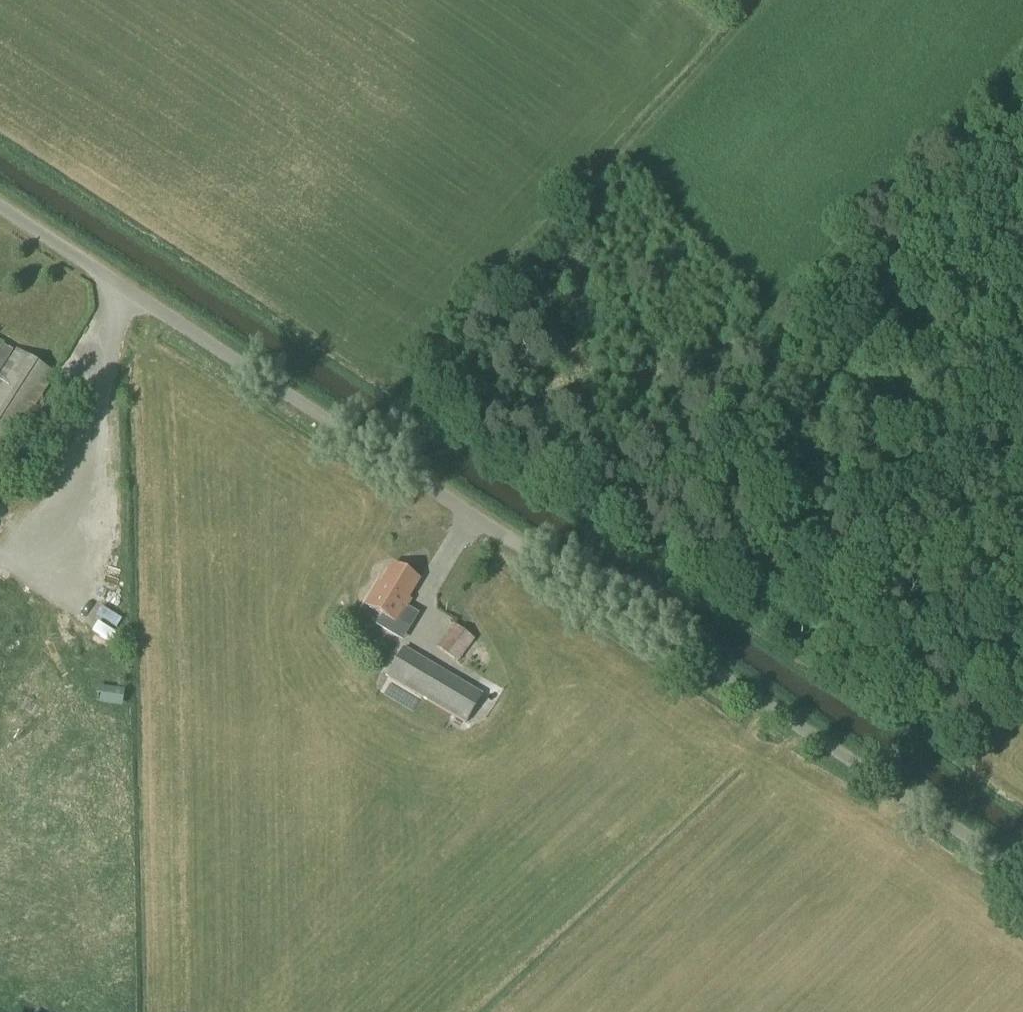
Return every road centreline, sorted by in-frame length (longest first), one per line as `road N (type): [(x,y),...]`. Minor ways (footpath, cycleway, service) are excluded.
road 1 (unclassified): [(1022,877),(0,209)]

